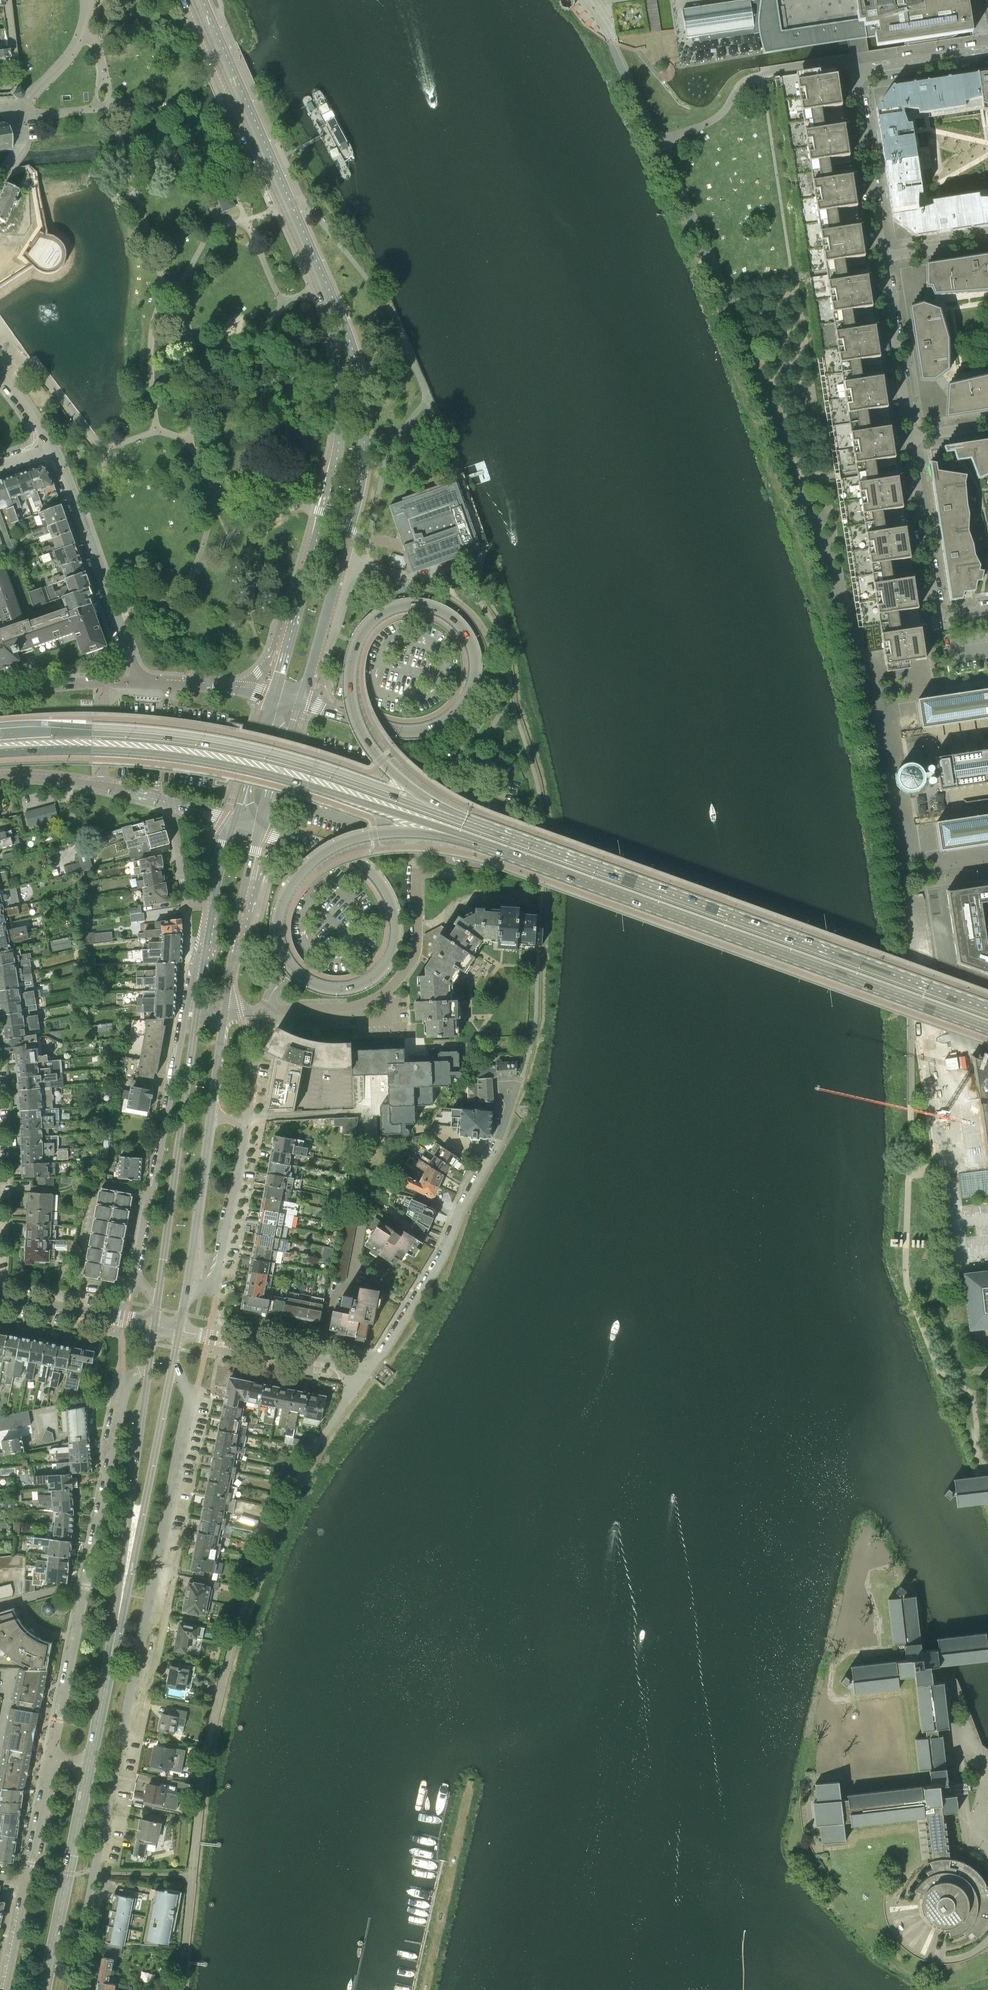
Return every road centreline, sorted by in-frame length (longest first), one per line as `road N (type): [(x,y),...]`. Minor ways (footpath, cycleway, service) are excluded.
road 1 (secondary): [(297,706),(356,501),(363,395),(345,326),(203,0)]
road 2 (secondary): [(191,0),(317,289),(338,369),(334,471),(289,643)]
road 3 (residential): [(179,1989),(200,1798),(239,1624),(297,1482),(369,1371)]
road 4 (residential): [(72,1989),(191,1397),(173,1365)]
road 5 (primary): [(465,823),(382,763),(361,733),(357,724),(354,715),(352,706),(349,689),(356,647),(374,620),(413,605),(448,616),(469,638),(476,669),(465,702),(445,721),(395,731),(321,713),(297,706)]
road 6 (primary): [(296,838),(317,844),(326,847),(336,850),(368,867),(395,914),(387,964),(365,984),(341,990),(302,977),(283,954),(279,917),(295,881),(324,852),(329,849),(335,846),(340,843),(359,837),(460,838)]
road 7 (primary): [(460,838),(987,1027)]
road 8 (primary): [(987,1011),(465,823)]
road 9 (primary): [(465,823),(224,745),(114,731),(0,735)]
road 10 (primary): [(0,751),(120,750),(210,761),(460,838)]
road 11 (residential): [(882,259),(853,72),(987,53)]
road 12 (residential): [(369,1371),(461,1218),(507,1125),(512,1090)]
road 13 (residential): [(903,872),(911,959),(908,1188)]
road 14 (residential): [(187,1008),(134,1275),(158,1302)]
road 15 (residential): [(416,868),(414,950),(381,995),(347,1008),(224,1013)]
road 16 (tertiary): [(197,1010),(158,1302)]
road 17 (tertiary): [(118,1626),(173,1365)]
road 18 (tertiary): [(150,1363),(118,1626)]
road 19 (tertiary): [(130,682),(125,646),(52,447)]
road 20 (residential): [(150,1363),(126,1381),(85,1587)]
road 21 (tertiary): [(45,1989),(90,1767)]
road 22 (residential): [(903,872),(863,680)]
road 23 (residential): [(186,1295),(217,1281),(246,1122)]
road 24 (residential): [(369,1371),(179,1331)]
road 25 (tertiary): [(186,1295),(211,1116)]
road 26 (residential): [(934,611),(908,435)]
road 27 (residential): [(908,435),(882,259)]
road 28 (residential): [(85,1587),(54,1758)]
road 29 (residential): [(154,1326),(0,1296)]
road 30 (tertiary): [(90,1767),(118,1626)]
road 31 (tertiary): [(235,821),(205,959)]
road 32 (secondary): [(103,786),(235,821)]
road 33 (residential): [(54,1758),(26,1882)]
road 34 (tertiary): [(224,1013),(247,892)]

